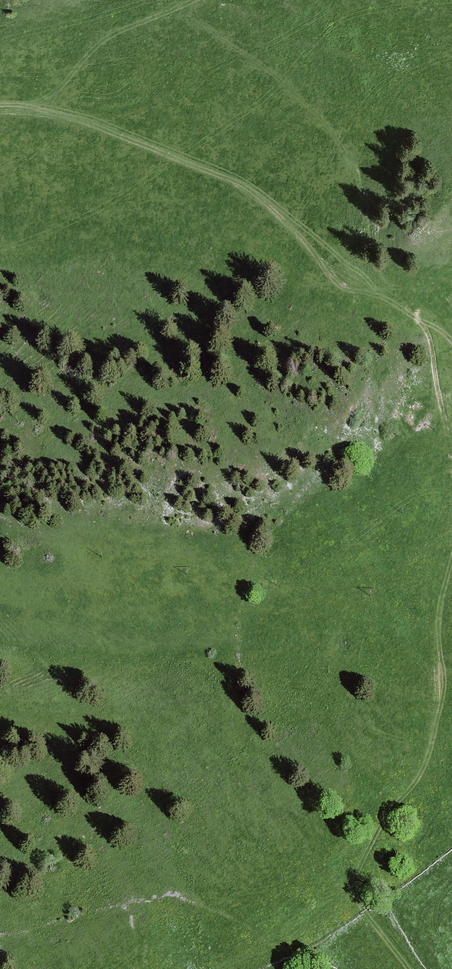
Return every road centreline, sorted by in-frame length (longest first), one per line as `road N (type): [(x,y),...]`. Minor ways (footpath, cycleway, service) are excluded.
road 1 (track): [(451,480),(431,341),(414,314),(336,280),(270,209),(222,176),(60,116),(0,105)]
road 2 (track): [(409,968),(369,919),(362,891),(380,829),(430,752),(451,547)]
road 3 (track): [(0,110),(46,99),(111,42),(199,0)]
road 4 (track): [(364,909),(342,910),(287,953),(234,968)]

